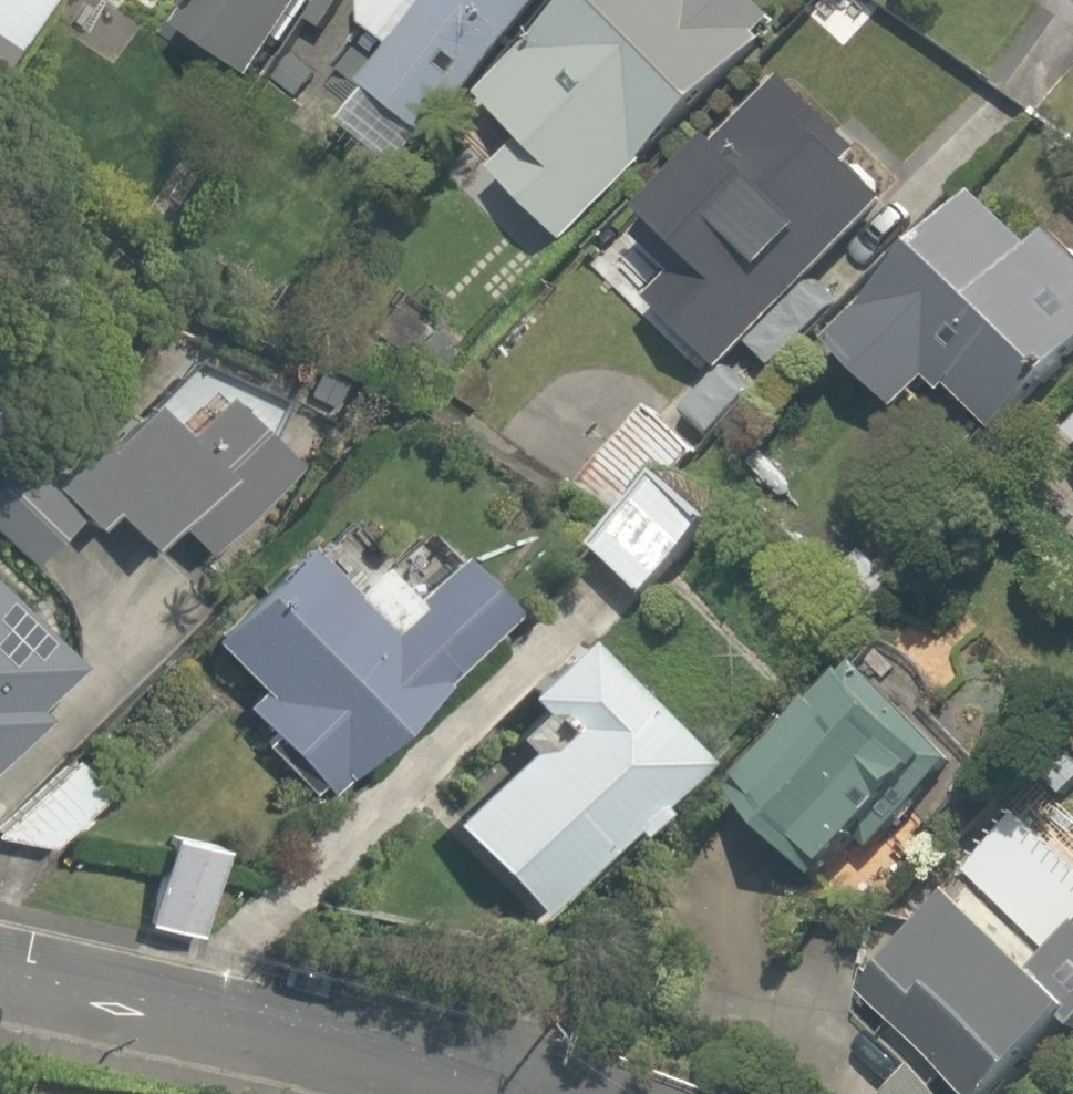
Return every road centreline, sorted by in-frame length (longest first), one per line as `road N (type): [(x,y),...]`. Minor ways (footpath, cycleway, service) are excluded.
road 1 (residential): [(561,1093),(0,974)]

